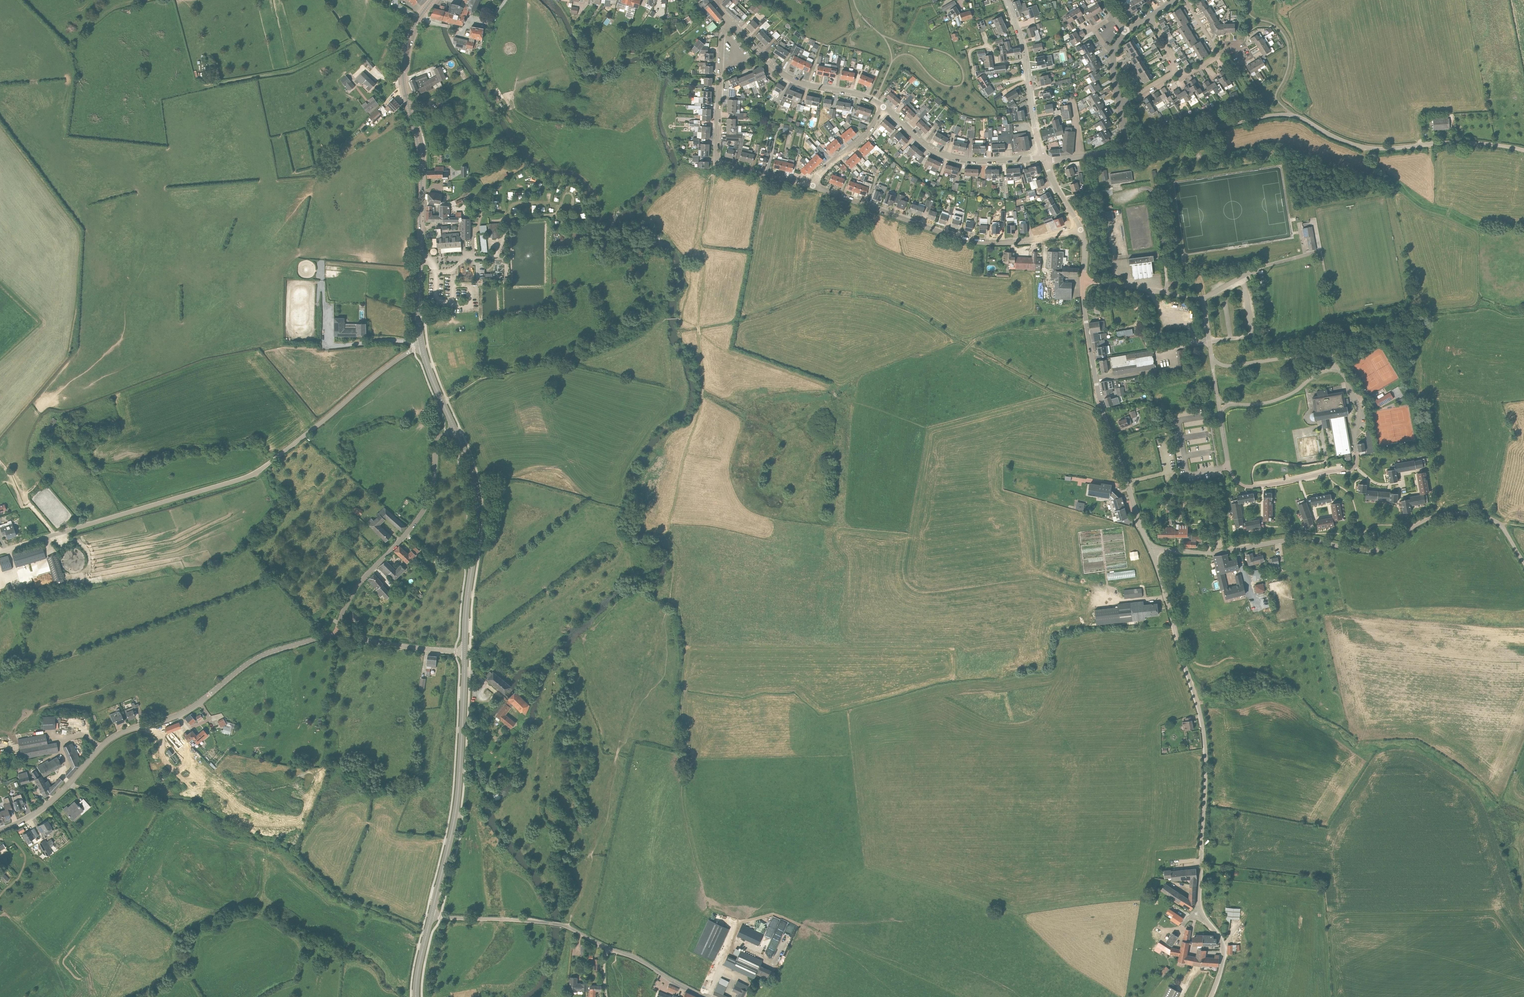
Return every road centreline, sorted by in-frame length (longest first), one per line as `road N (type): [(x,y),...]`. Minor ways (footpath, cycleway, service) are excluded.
road 1 (unclassified): [(0,552),(249,476),(422,346)]
road 2 (unclassified): [(1210,996),(1223,952),(1199,902),(1205,741),(1152,550)]
road 3 (unclassified): [(1523,563),(1500,524),(1470,513),(1426,520),(1376,550),(1302,539),(1213,553),(1152,550)]
road 4 (unclassified): [(0,831),(51,802),(113,737),(184,712),(264,654),(338,635)]
road 5 (unclassified): [(1523,151),(1460,142),(1365,147),(1285,115),(1152,142)]
road 6 (tertiary): [(422,346),(421,163),(403,74),(411,34),(433,0)]
road 7 (unclassified): [(705,996),(565,926),(431,916)]
road 8 (unclassified): [(1152,550),(1098,397),(1083,280)]
road 9 (residential): [(1081,229),(972,241),(812,185)]
road 10 (tertiary): [(431,916),(457,805),(465,652)]
road 11 (residential): [(338,635),(354,590),(422,513),(436,443),(455,429)]
road 12 (residential): [(812,185),(718,161),(722,37),(733,24)]
road 13 (tertiary): [(465,652),(477,505),(455,429)]
road 14 (unclassified): [(1044,159),(945,156),(884,107)]
road 15 (unclassified): [(884,107),(787,76),(733,24)]
road 16 (unclassified): [(465,652),(338,635)]
road 17 (residential): [(1202,299),(1083,280)]

